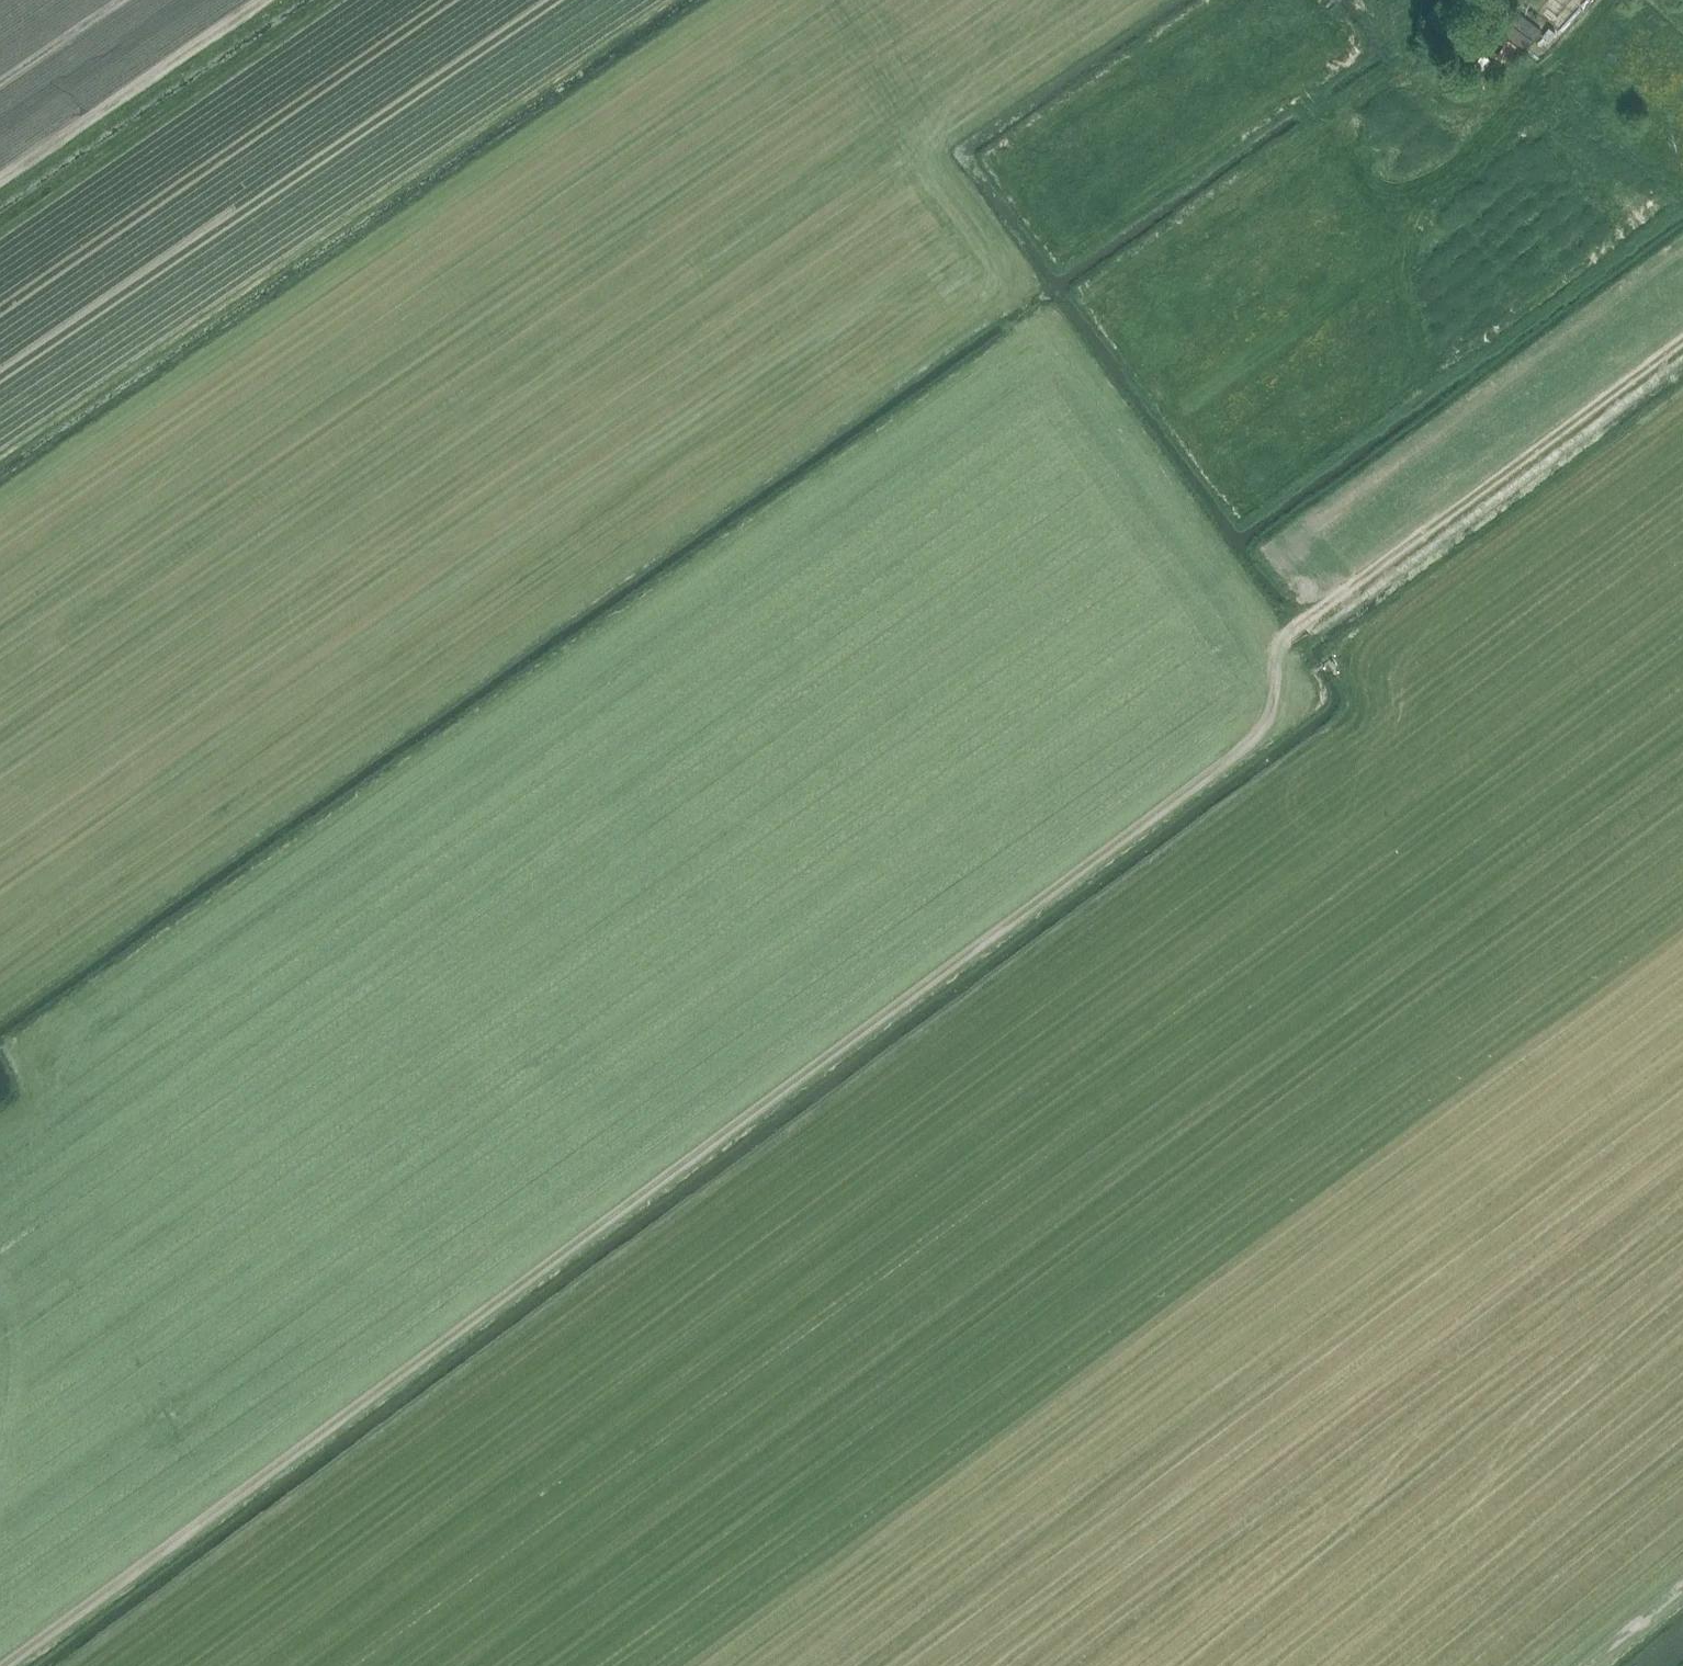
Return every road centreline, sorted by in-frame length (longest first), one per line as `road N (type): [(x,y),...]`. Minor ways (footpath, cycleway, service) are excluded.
road 1 (track): [(0,1661),(535,1280),(1256,730),(1295,632)]
road 2 (track): [(0,513),(749,0)]
road 3 (track): [(1295,632),(1682,344)]
road 4 (track): [(1295,632),(1258,637),(1023,299)]
road 5 (track): [(938,116),(1035,0)]

